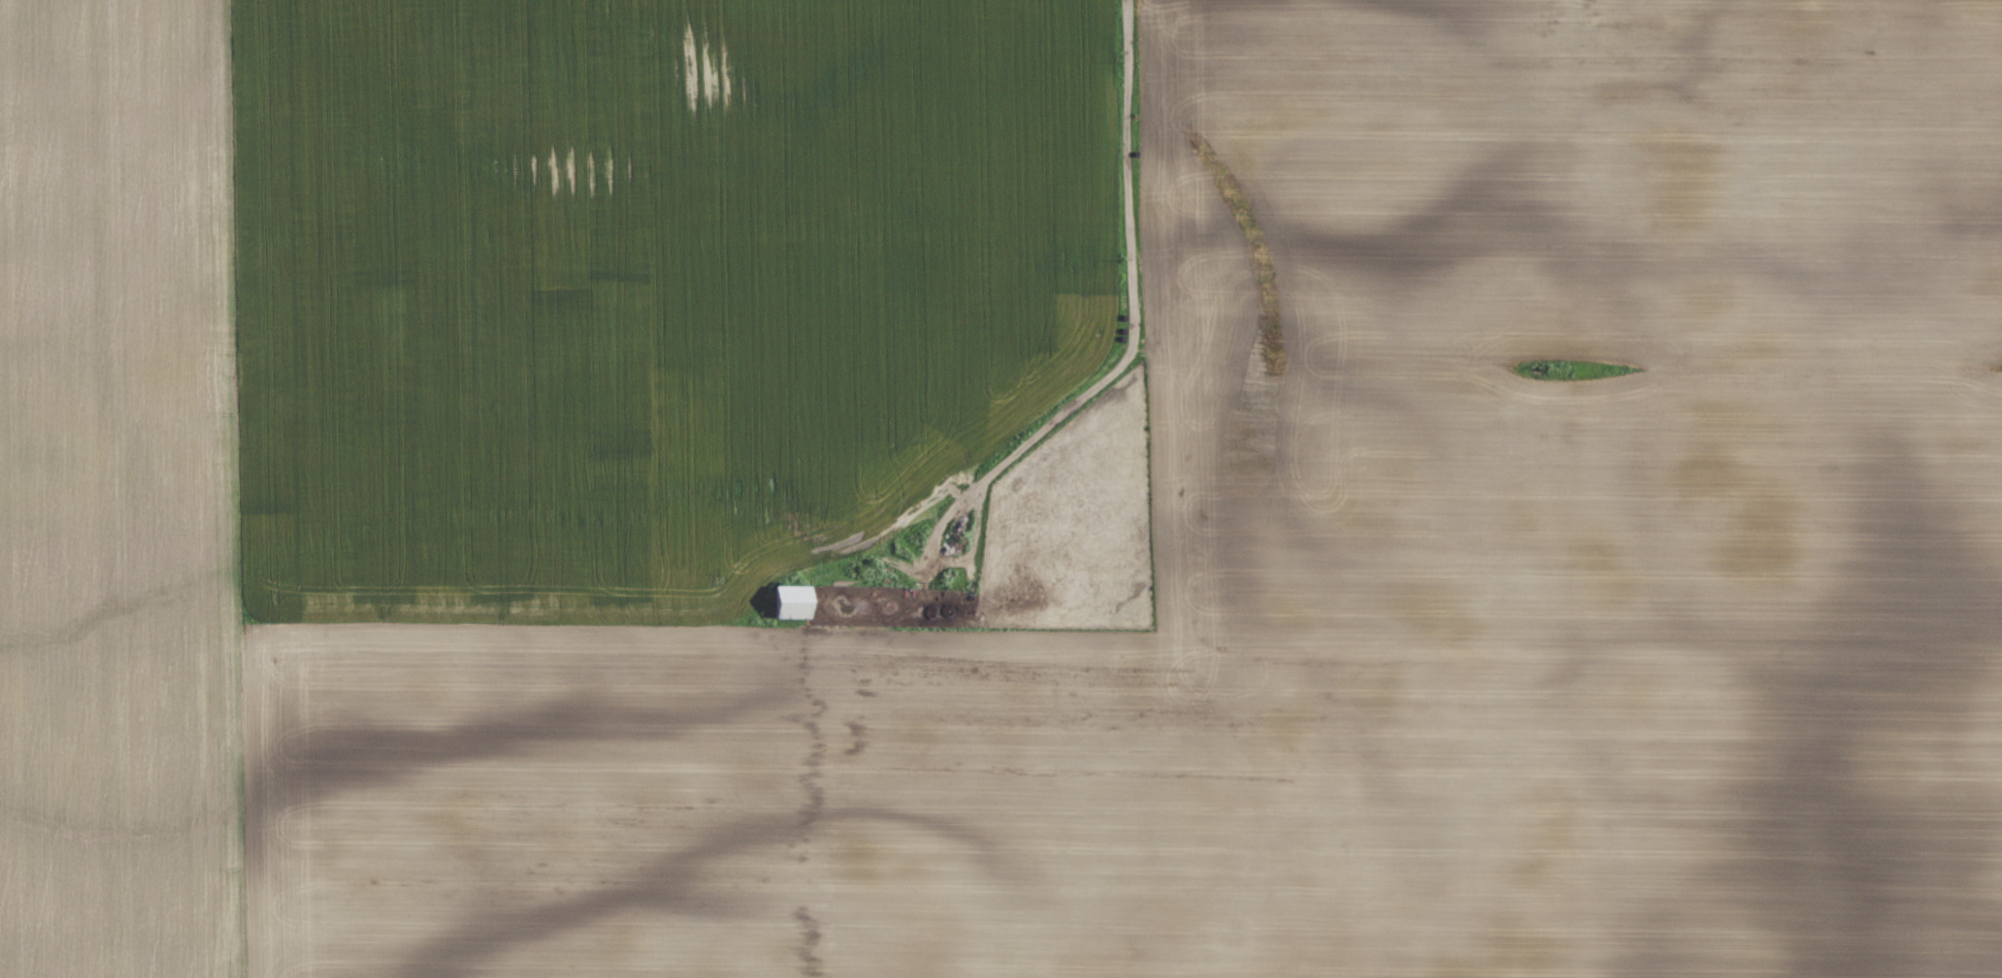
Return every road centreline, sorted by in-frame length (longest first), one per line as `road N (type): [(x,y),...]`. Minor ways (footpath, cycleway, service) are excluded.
road 1 (track): [(1129,0),(1133,351),(1035,425),(939,524)]

